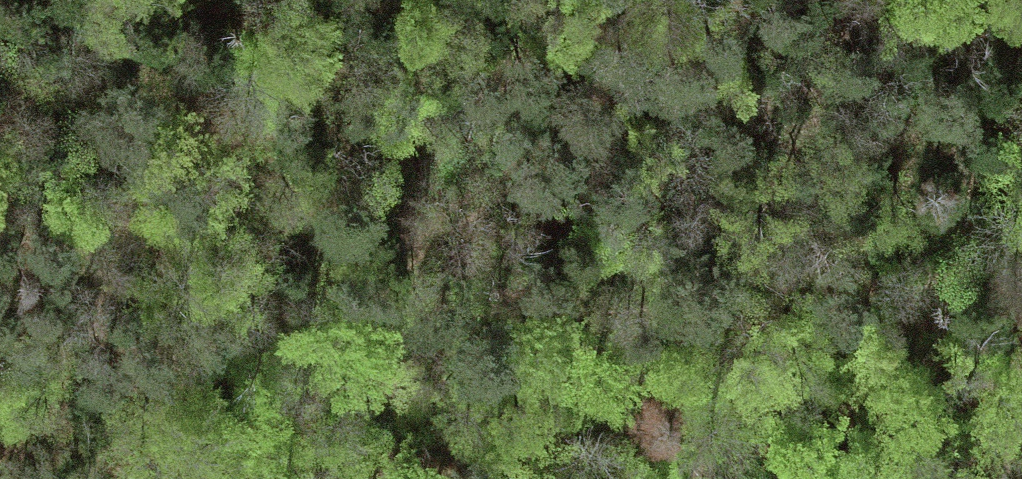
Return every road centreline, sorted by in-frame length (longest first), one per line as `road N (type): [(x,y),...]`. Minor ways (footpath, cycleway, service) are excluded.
road 1 (track): [(1021,152),(795,233),(609,285),(348,323),(87,345),(0,344)]
road 2 (track): [(783,0),(459,184),(348,323)]

